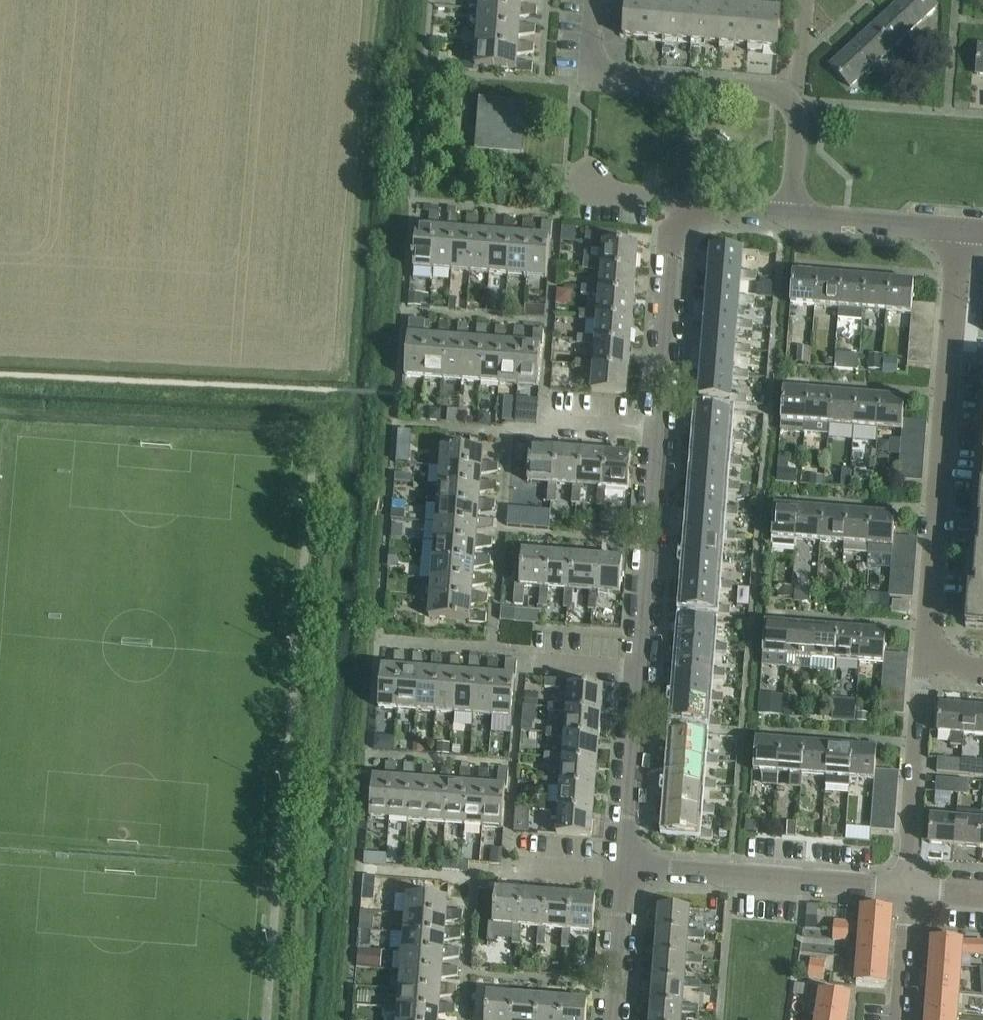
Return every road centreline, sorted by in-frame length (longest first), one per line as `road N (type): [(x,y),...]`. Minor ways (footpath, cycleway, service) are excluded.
road 1 (residential): [(619,873),(654,431)]
road 2 (residential): [(923,662),(959,229)]
road 3 (residential): [(654,431),(678,222),(703,211),(791,216)]
road 4 (residential): [(619,873),(906,888)]
road 5 (residential): [(790,100),(588,77),(594,0)]
road 6 (residential): [(906,888),(923,662)]
road 7 (residential): [(791,216),(959,229)]
road 8 (residential): [(608,1019),(619,873)]
road 9 (residential): [(898,1019),(906,888)]

